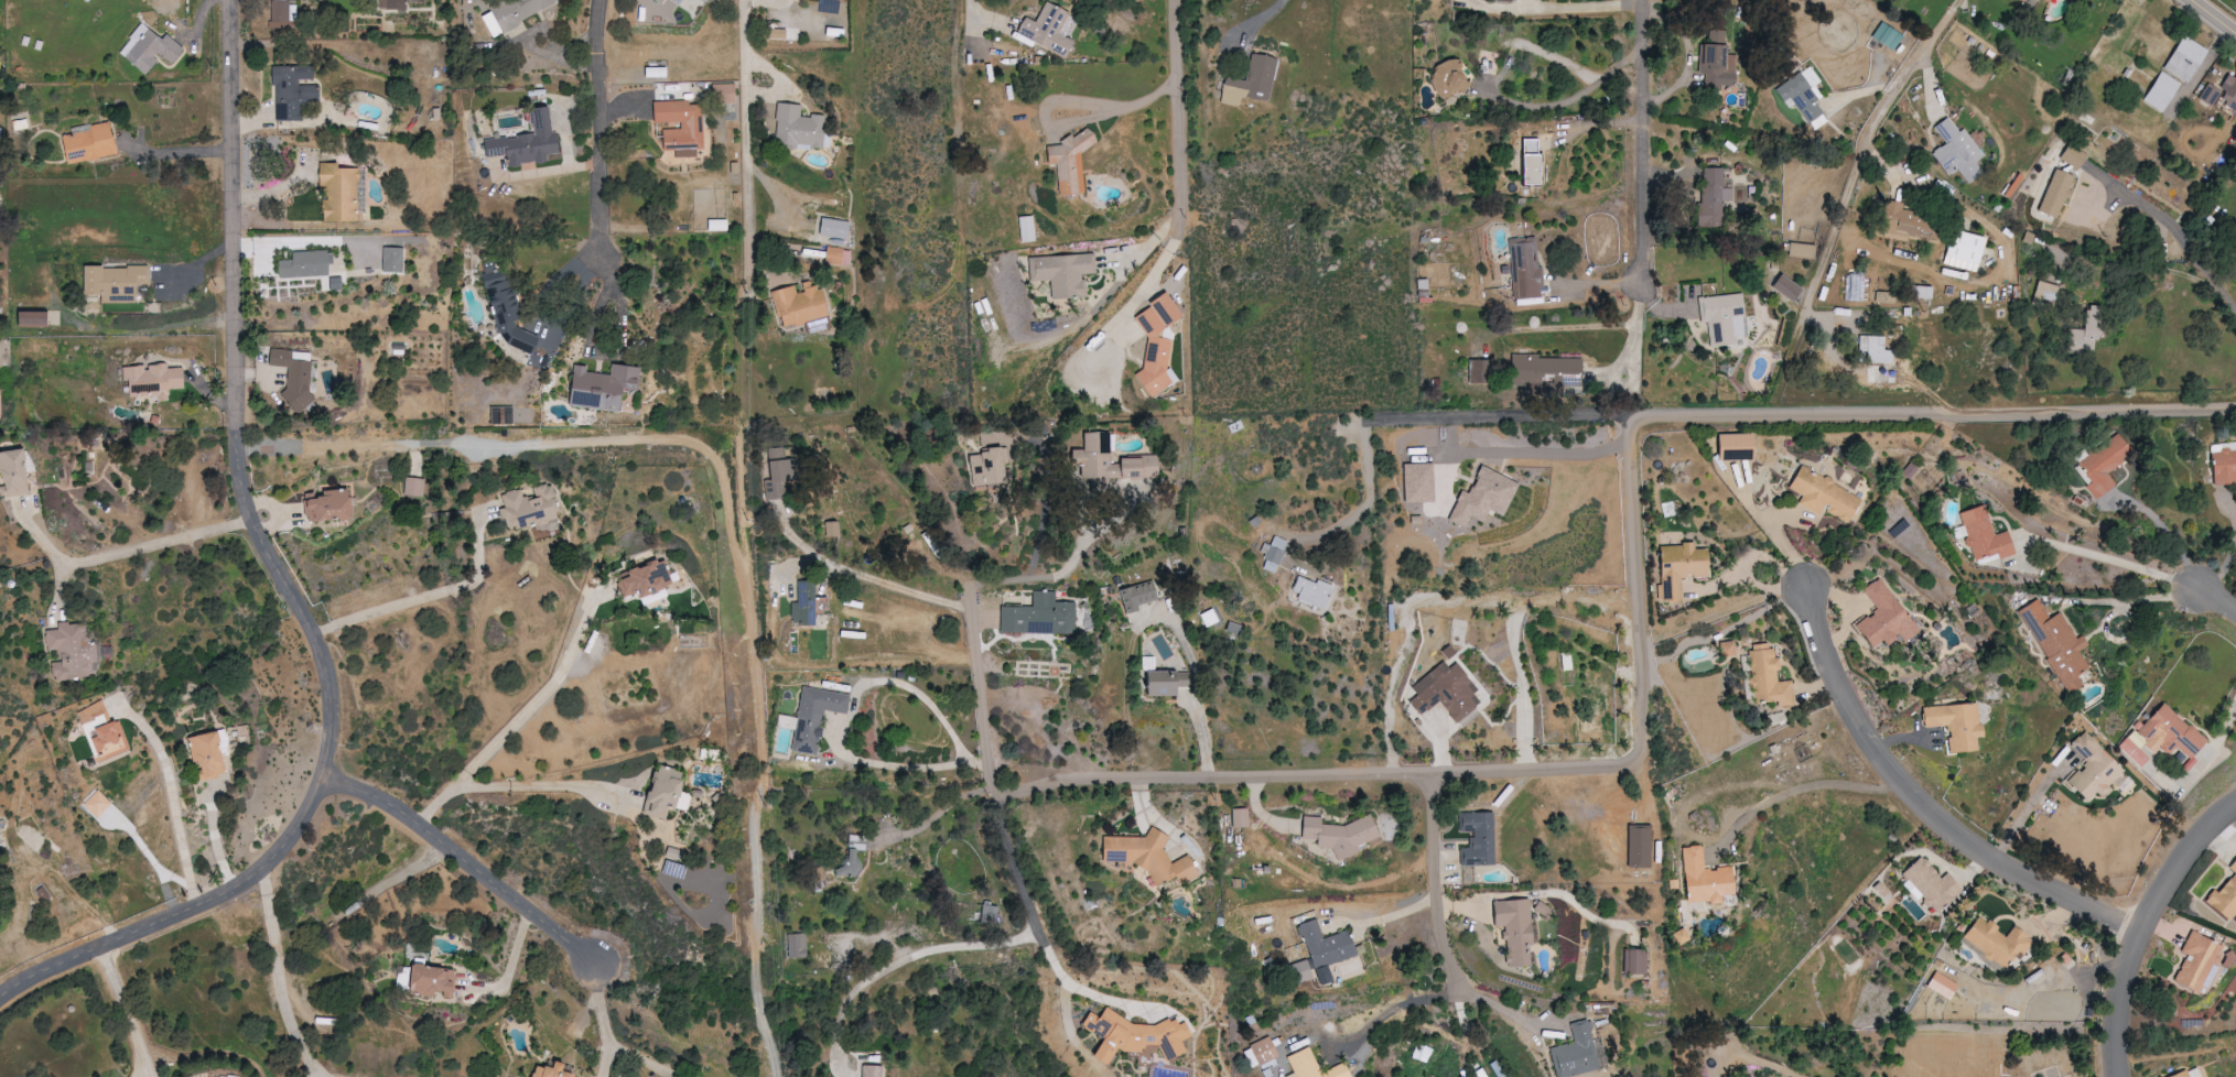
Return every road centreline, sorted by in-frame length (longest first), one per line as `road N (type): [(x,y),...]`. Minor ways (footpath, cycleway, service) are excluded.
road 1 (residential): [(1000,793),(1017,797),(1090,782),(1627,771),(1644,750),(1628,452),(1645,425),(2235,409)]
road 2 (residential): [(227,0),(239,449),(266,540),(324,646),(335,685),(335,752),(320,805),(276,867),(60,976),(0,1018)]
road 3 (residential): [(2140,927),(1996,859),(1926,813),(1839,710),(1793,585)]
road 4 (residential): [(584,0),(591,198),(581,241),(584,269),(617,338),(616,385)]
road 5 (residential): [(231,141),(301,218),(423,414)]
road 6 (residential): [(328,780),(421,828),(599,969)]
road 7 (residential): [(2235,808),(2156,892),(2128,960),(2116,1076)]
road 8 (residential): [(734,0),(722,120),(722,235),(732,296)]
road 9 (residential): [(1638,0),(1639,292)]
road 10 (residential): [(1963,0),(1865,149),(1835,221)]
road 11 (residential): [(1173,0),(1181,218)]
road 12 (residential): [(1000,793),(971,606)]

